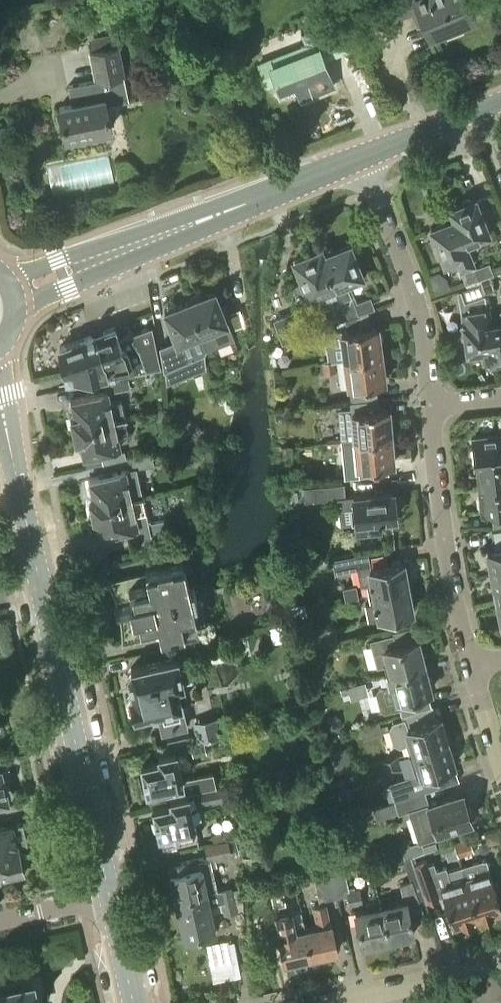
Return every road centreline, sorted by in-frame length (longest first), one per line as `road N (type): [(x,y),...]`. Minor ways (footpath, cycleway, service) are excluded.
road 1 (tertiary): [(108,893),(0,405)]
road 2 (secondary): [(11,292),(364,160)]
road 3 (residential): [(470,665),(443,537),(430,405)]
road 4 (residential): [(430,405),(417,298),(364,160)]
road 5 (residential): [(320,1002),(481,972)]
road 6 (secondary): [(364,160),(500,104)]

